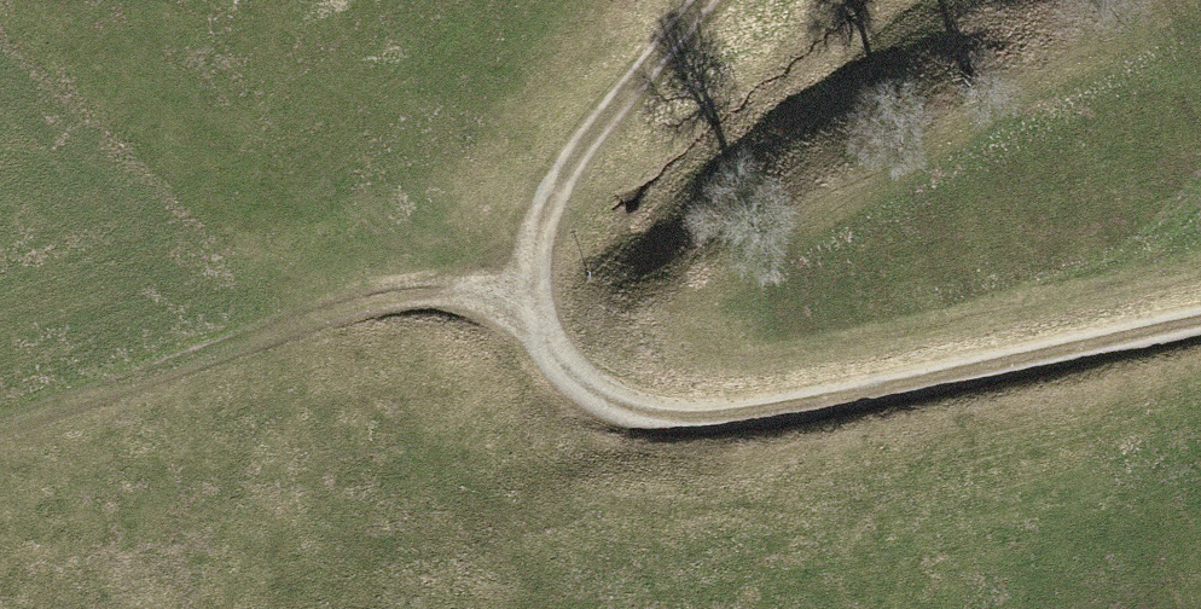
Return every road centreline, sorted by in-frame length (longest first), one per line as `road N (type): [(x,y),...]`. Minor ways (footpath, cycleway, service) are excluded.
road 1 (track): [(549,349),(605,408),(681,427),(1200,322)]
road 2 (track): [(0,432),(385,296),(483,303),(549,349)]
road 3 (track): [(705,0),(578,155),(541,238),(549,349)]

